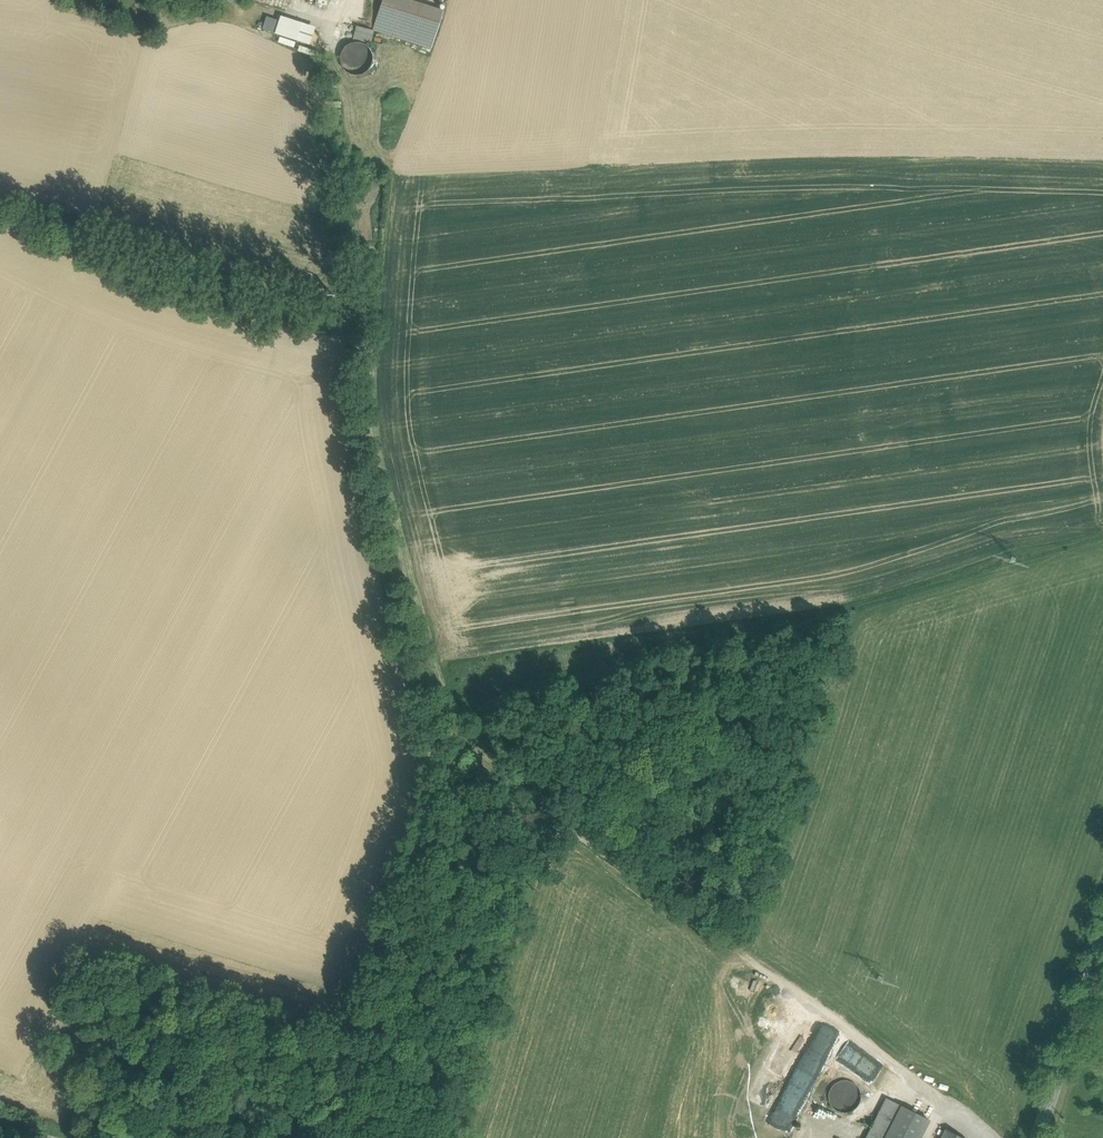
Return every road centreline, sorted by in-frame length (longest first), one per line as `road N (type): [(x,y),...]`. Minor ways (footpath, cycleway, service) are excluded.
road 1 (secondary): [(1039,1137),(1102,943)]

